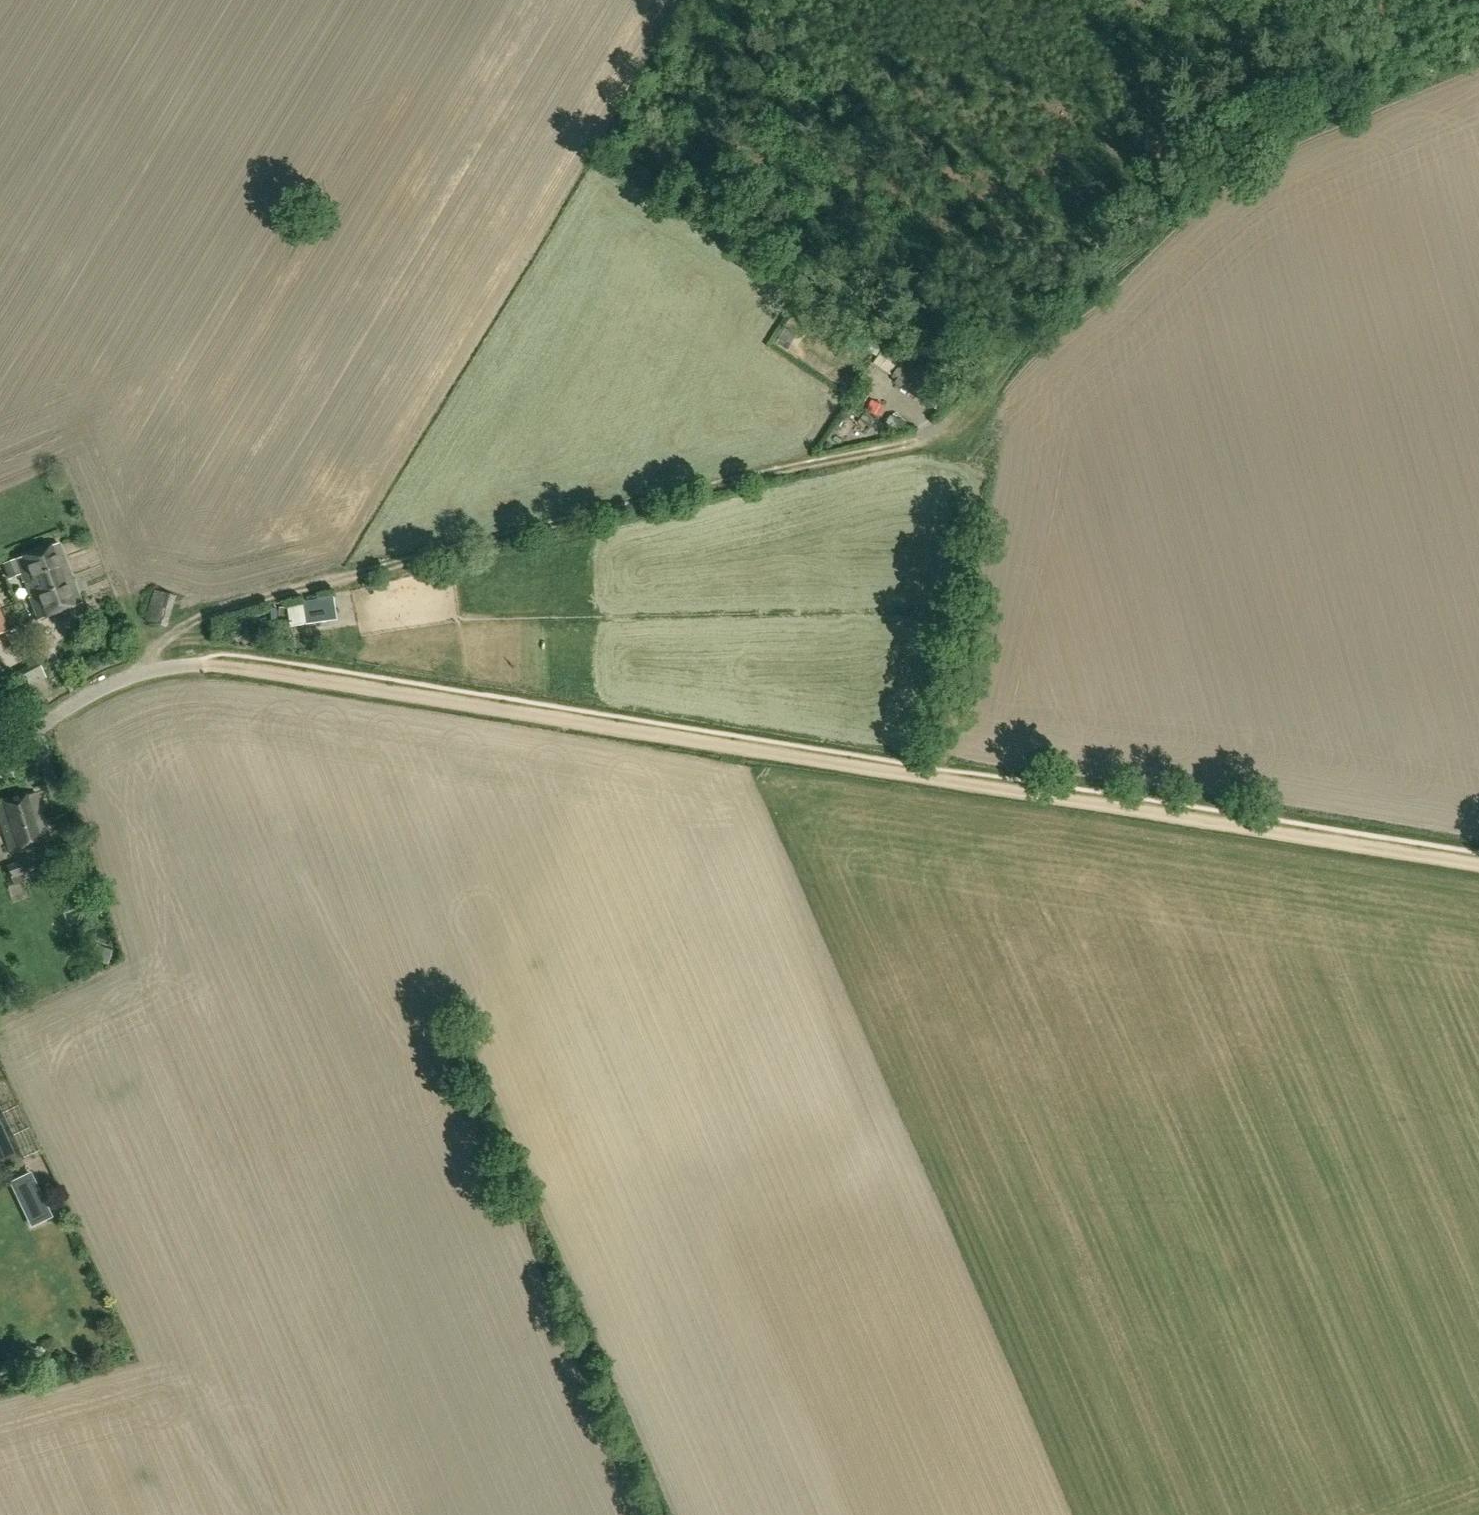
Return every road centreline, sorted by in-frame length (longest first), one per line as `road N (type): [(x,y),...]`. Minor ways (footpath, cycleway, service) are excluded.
road 1 (track): [(153,670),(217,664),(312,676),(1478,866)]
road 2 (unclassified): [(0,751),(117,681),(153,670)]

